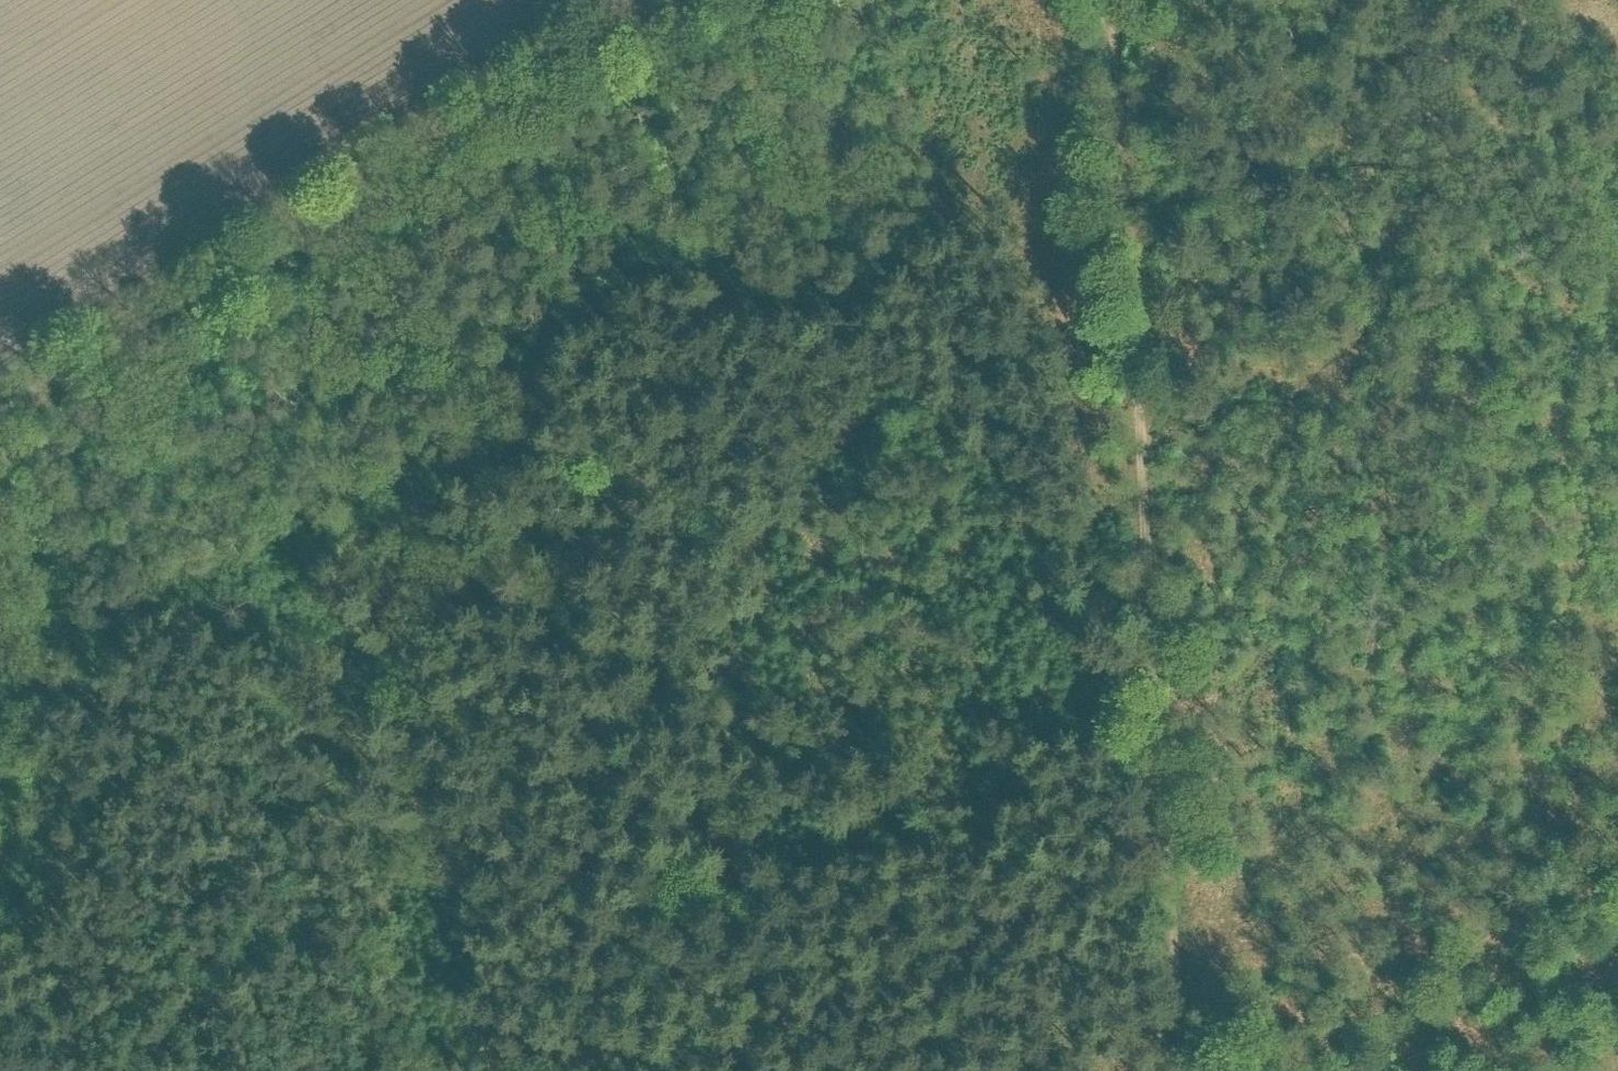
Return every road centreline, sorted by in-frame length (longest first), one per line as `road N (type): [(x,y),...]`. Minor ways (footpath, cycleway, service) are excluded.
road 1 (track): [(1173,1070),(1173,909),(1113,0)]
road 2 (track): [(0,422),(693,0)]
road 3 (track): [(1278,1070),(1617,865)]

